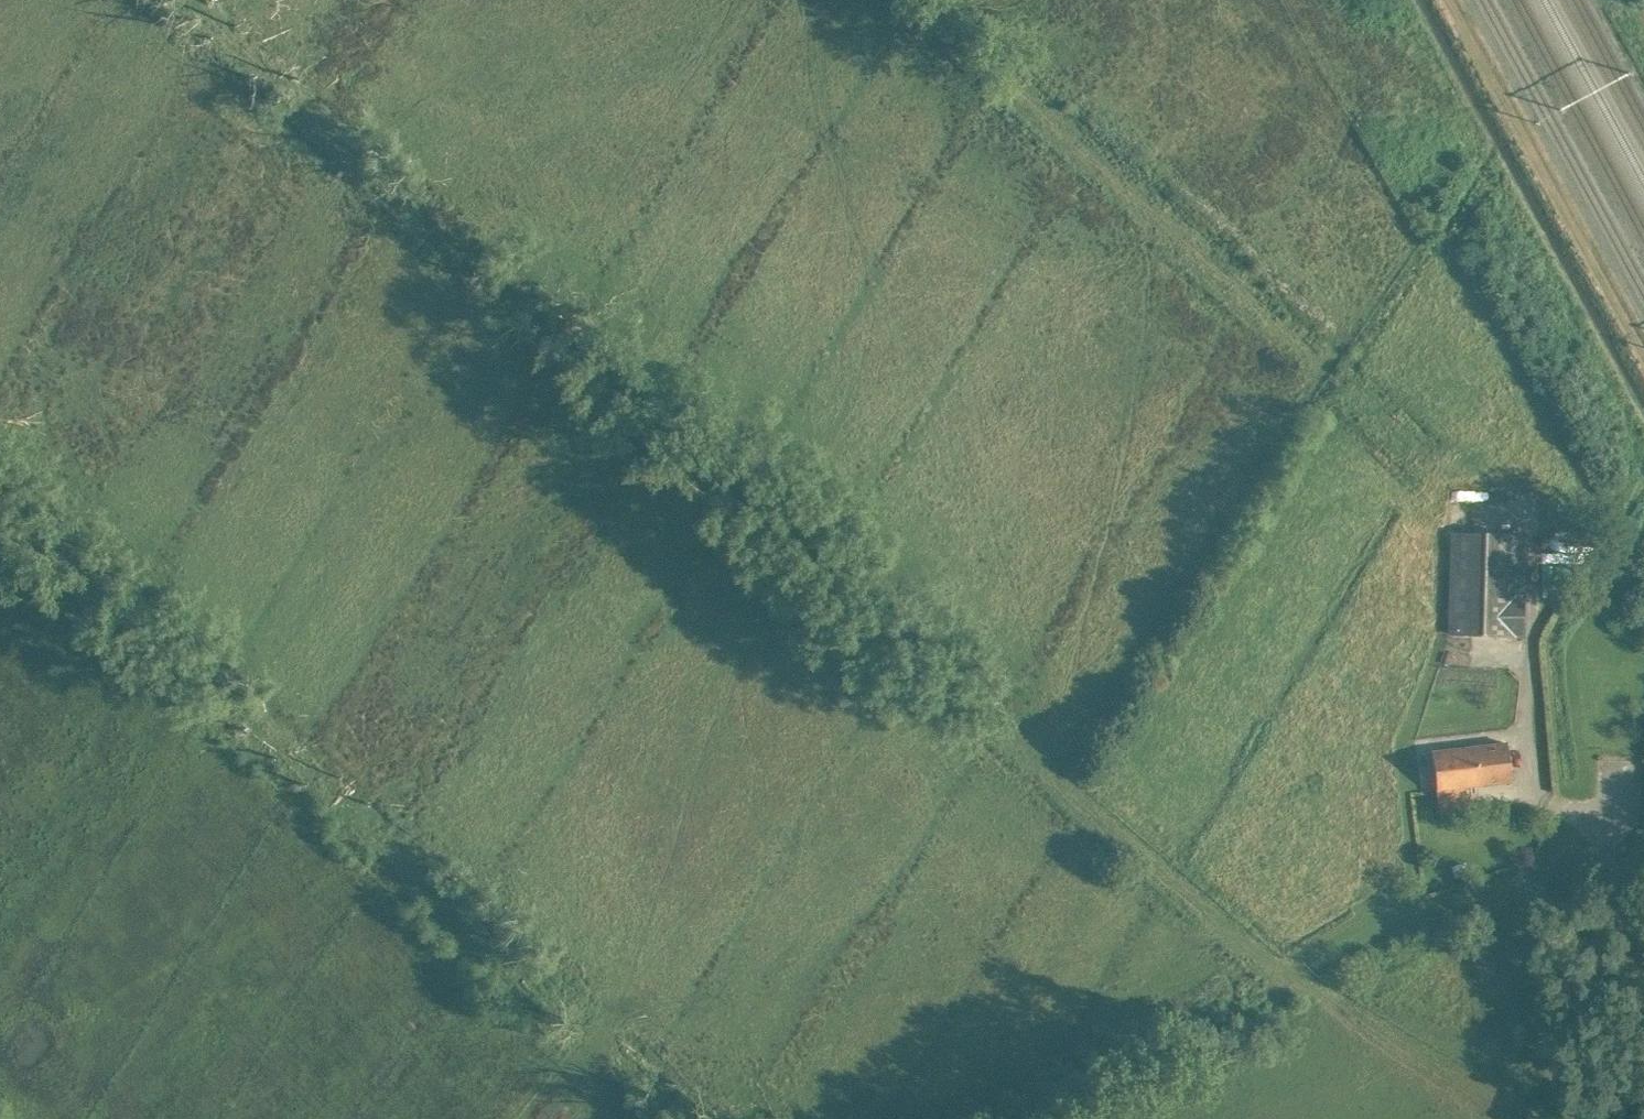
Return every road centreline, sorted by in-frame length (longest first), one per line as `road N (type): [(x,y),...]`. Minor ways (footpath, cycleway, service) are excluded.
road 1 (track): [(1564,809),(1546,855),(1526,870),(1448,898),(1289,985),(273,74)]
road 2 (track): [(1289,985),(1046,1118)]
road 3 (unclassified): [(1643,991),(1602,846),(1564,809)]

